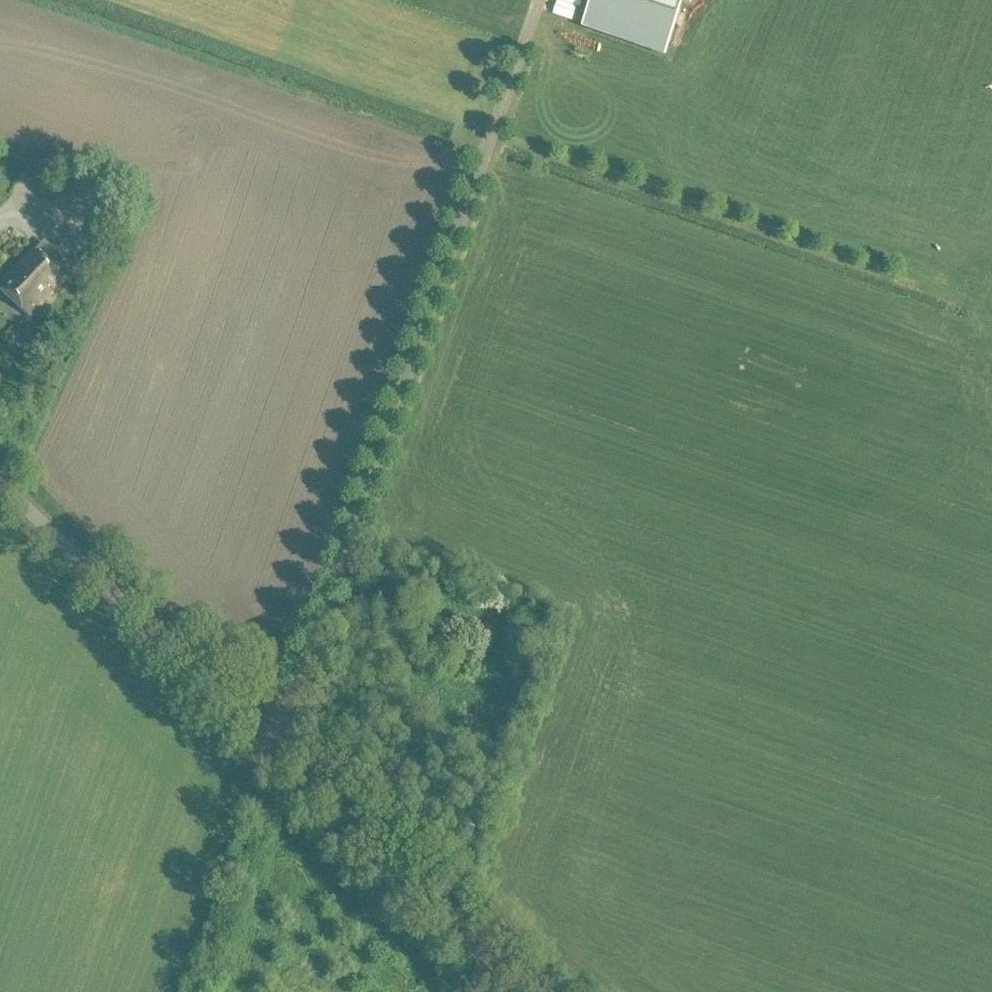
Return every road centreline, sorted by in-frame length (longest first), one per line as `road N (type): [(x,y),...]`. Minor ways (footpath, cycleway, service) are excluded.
road 1 (tertiary): [(534,991),(0,485)]

